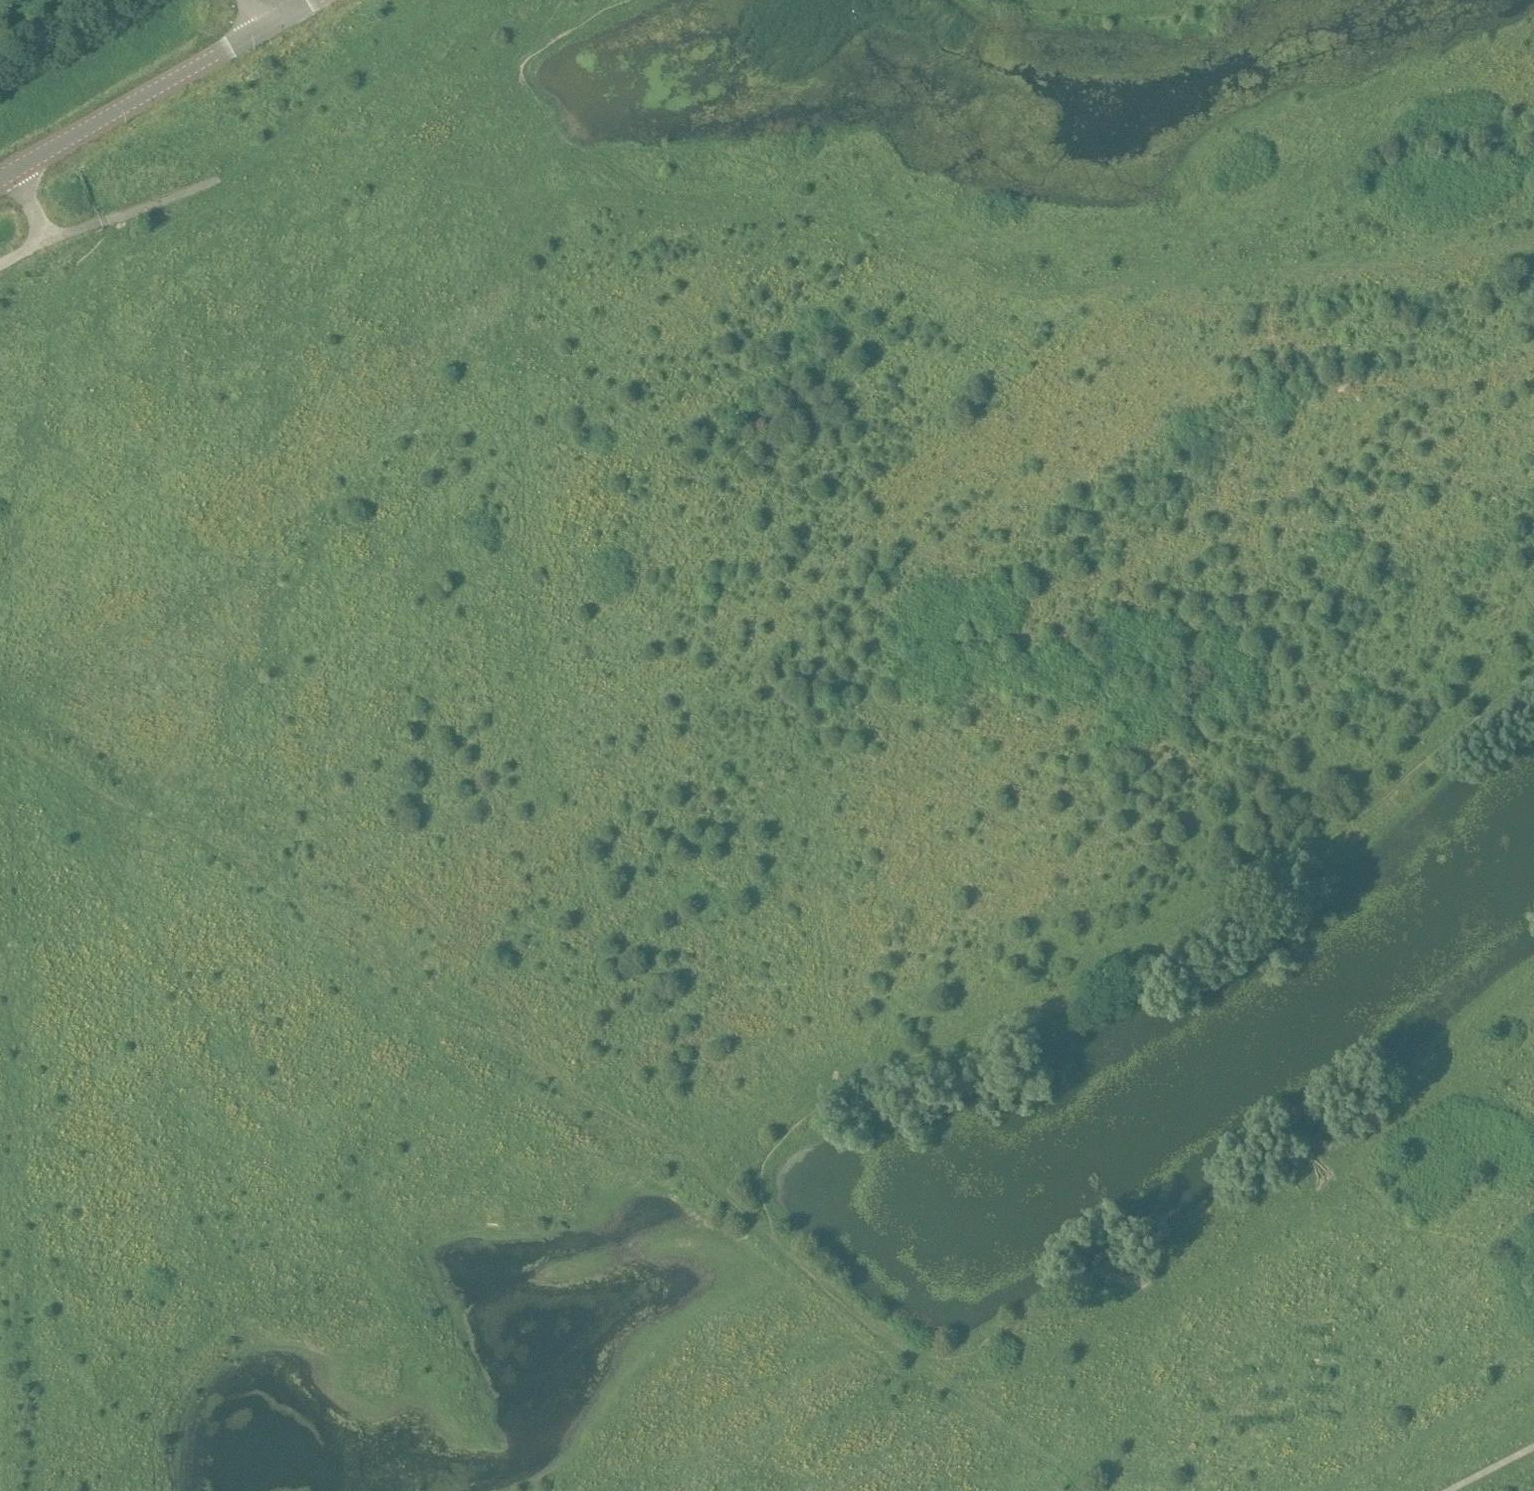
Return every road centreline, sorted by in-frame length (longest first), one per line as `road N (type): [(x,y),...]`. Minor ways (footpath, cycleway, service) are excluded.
road 1 (tertiary): [(0,178),(266,25)]

